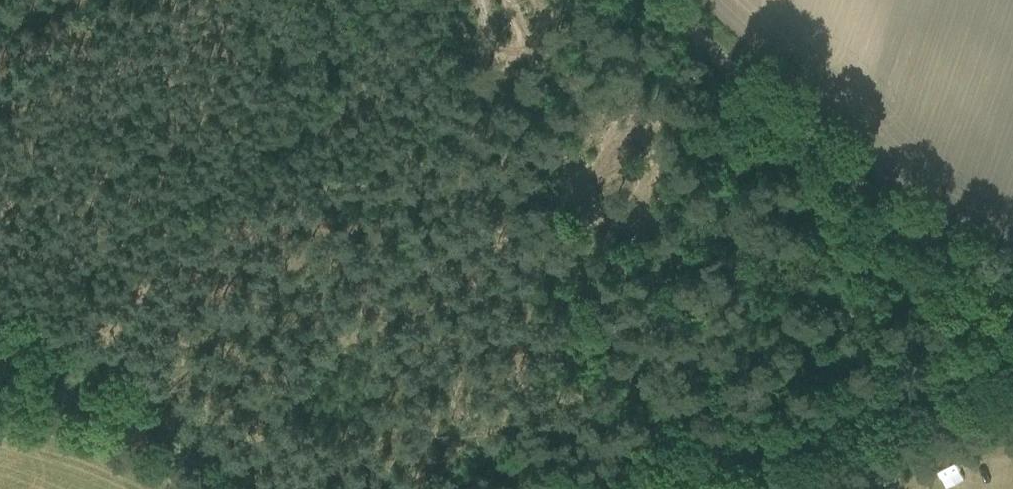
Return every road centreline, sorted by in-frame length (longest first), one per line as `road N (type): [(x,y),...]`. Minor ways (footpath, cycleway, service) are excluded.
road 1 (unclassified): [(1012,295),(857,185),(661,0)]
road 2 (track): [(1012,346),(643,488)]

